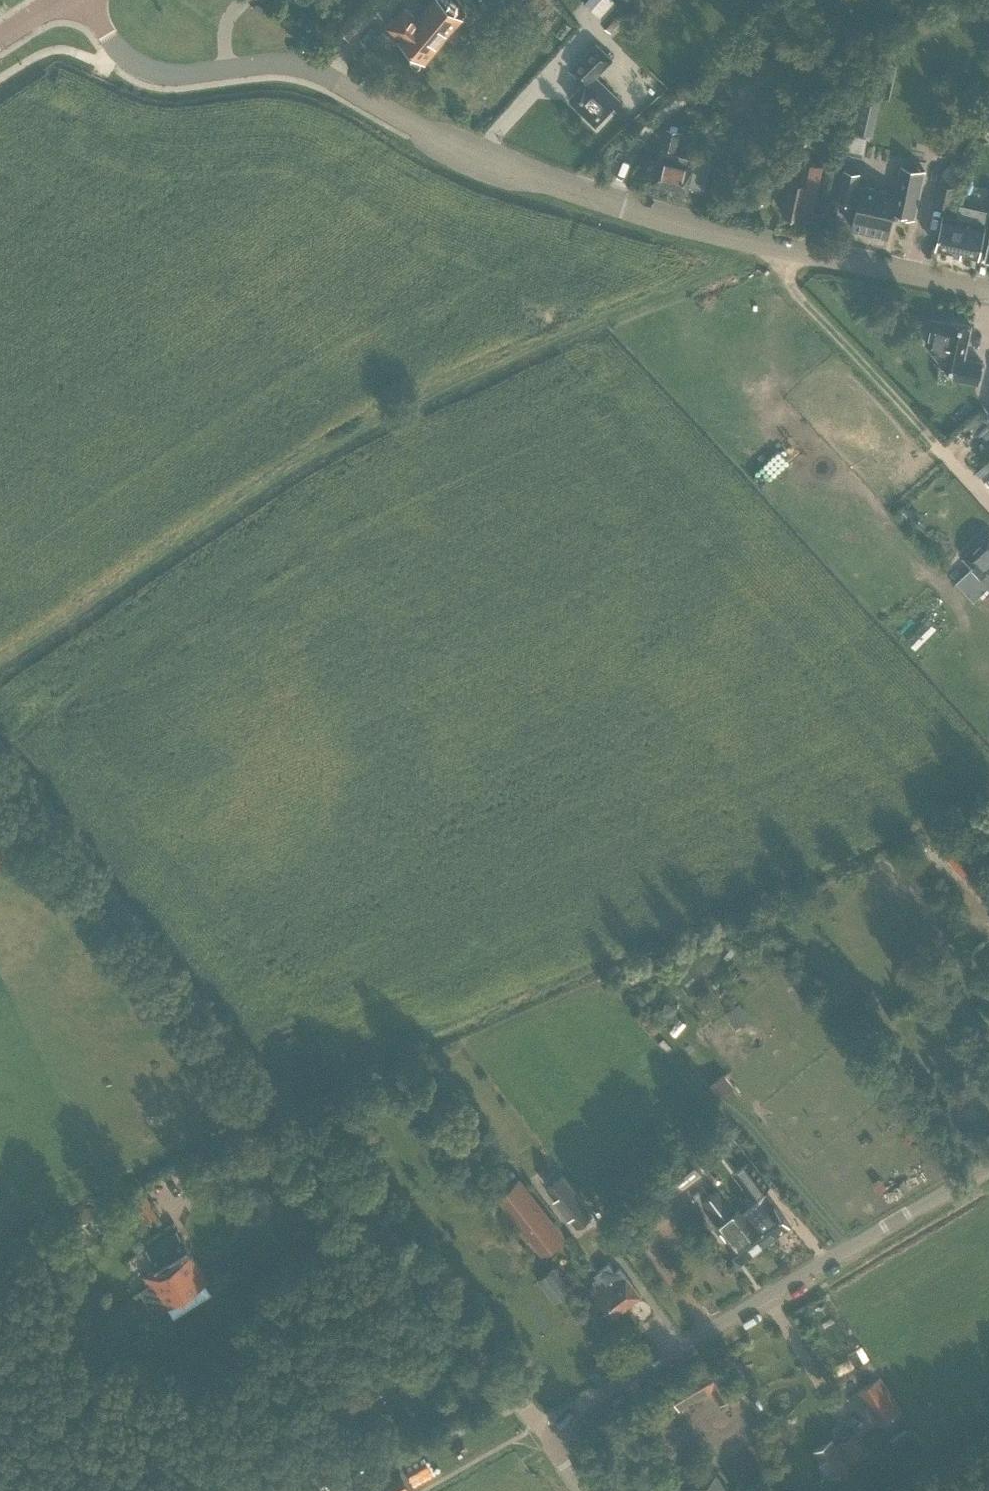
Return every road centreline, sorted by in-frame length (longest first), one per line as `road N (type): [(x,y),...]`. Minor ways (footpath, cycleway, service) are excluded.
road 1 (unclassified): [(988,291),(641,212),(476,154),(302,66),(160,73),(119,50),(85,0)]
road 2 (track): [(0,667),(326,447),(541,346),(782,248)]
road 3 (track): [(510,1390),(0,745)]
road 4 (unclassified): [(555,1431),(578,1407),(988,1167)]

